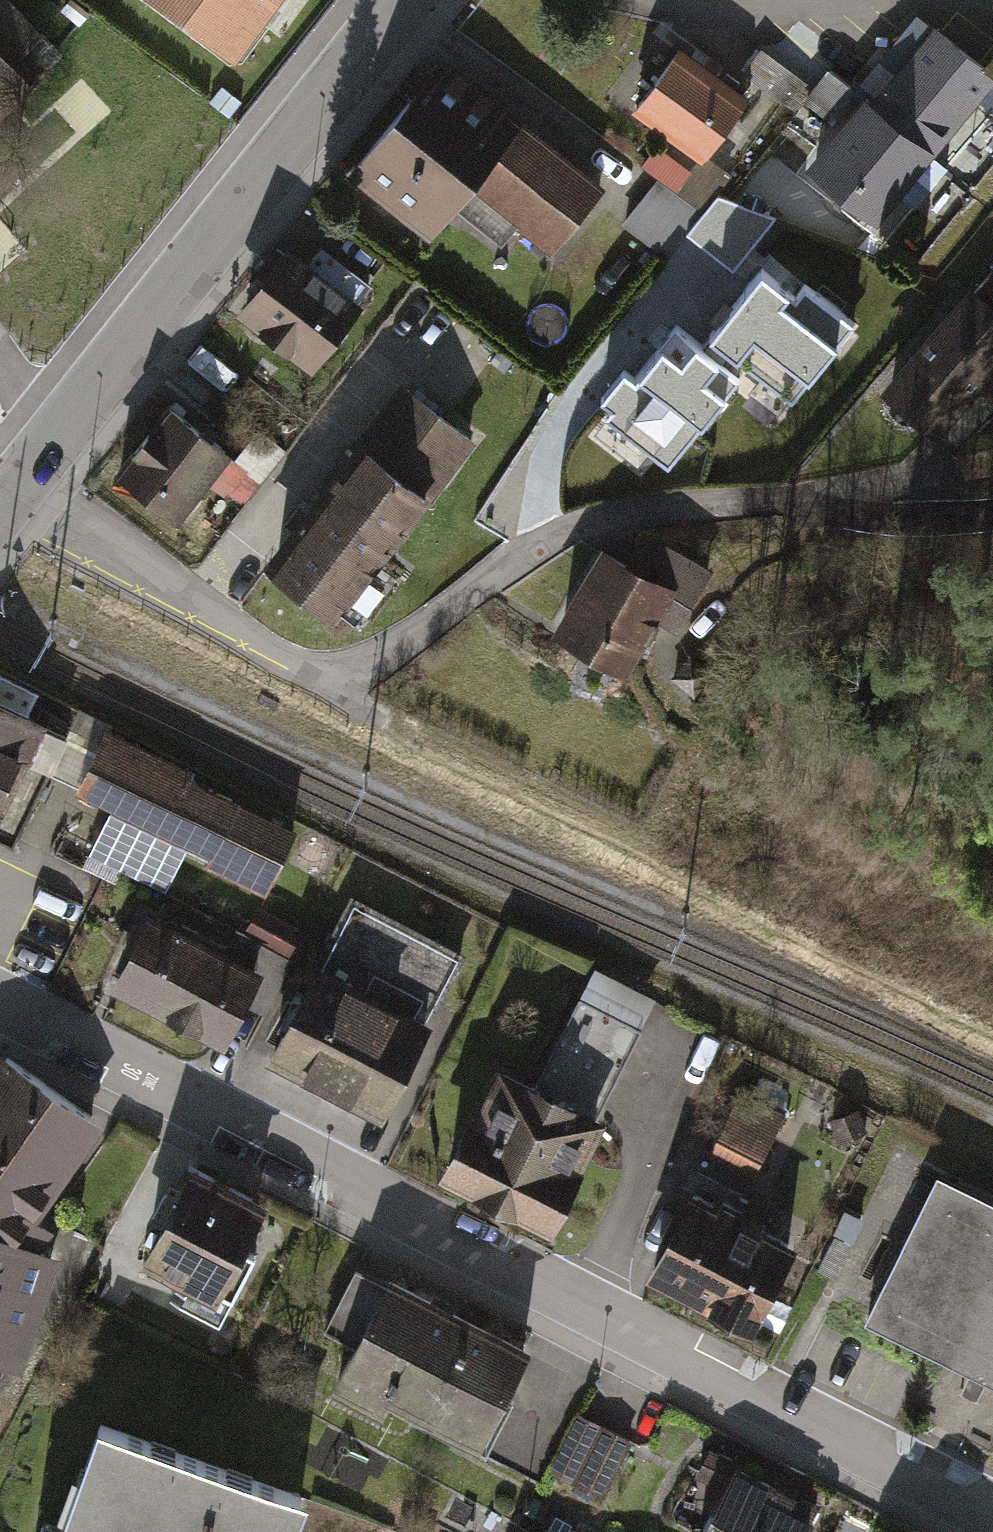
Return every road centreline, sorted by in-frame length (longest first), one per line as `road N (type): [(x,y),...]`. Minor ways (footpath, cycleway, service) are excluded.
road 1 (residential): [(0,996),(992,1509)]
road 2 (residential): [(26,478),(200,612),(304,668),(365,667),(599,517),(722,496),(774,517)]
road 3 (track): [(992,1022),(392,727),(304,668)]
road 4 (tertiary): [(58,435),(411,0)]

